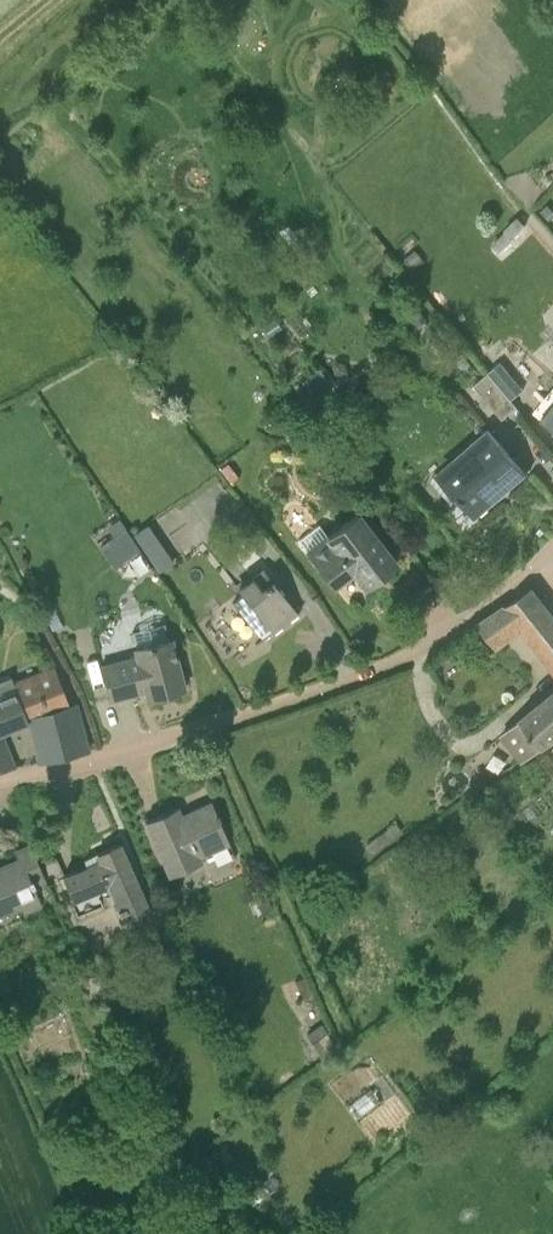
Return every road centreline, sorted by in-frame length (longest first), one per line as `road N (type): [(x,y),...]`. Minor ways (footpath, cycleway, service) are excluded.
road 1 (residential): [(0,779),(102,759),(377,669),(454,626),(540,562)]

